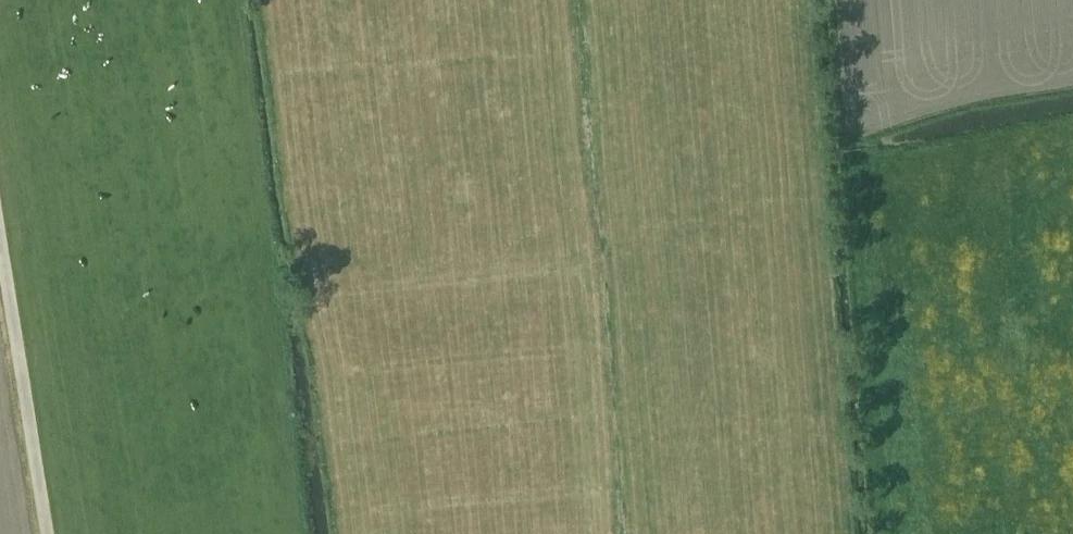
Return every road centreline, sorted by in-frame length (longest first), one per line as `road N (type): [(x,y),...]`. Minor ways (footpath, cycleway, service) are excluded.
road 1 (track): [(46,533),(0,241)]

